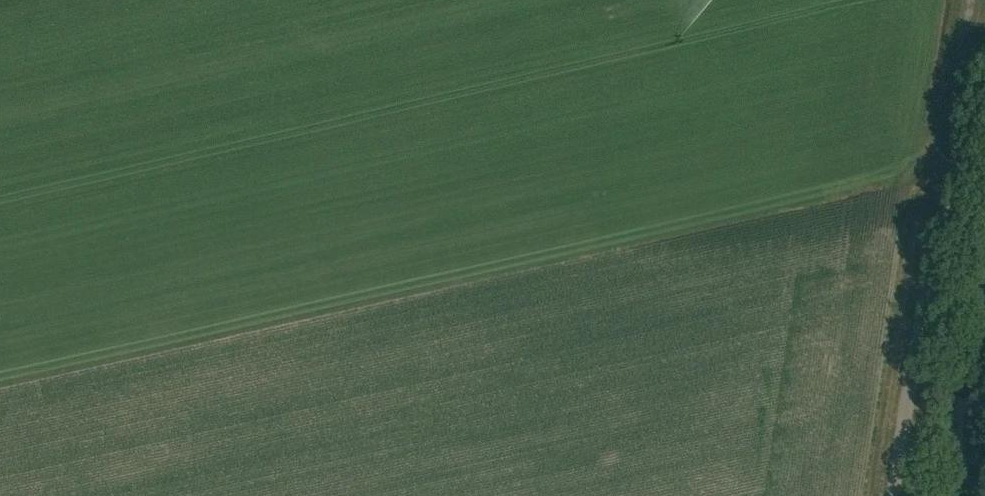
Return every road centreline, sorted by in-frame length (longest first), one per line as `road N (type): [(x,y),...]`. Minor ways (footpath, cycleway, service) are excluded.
road 1 (unclassified): [(893,495),(972,0)]

